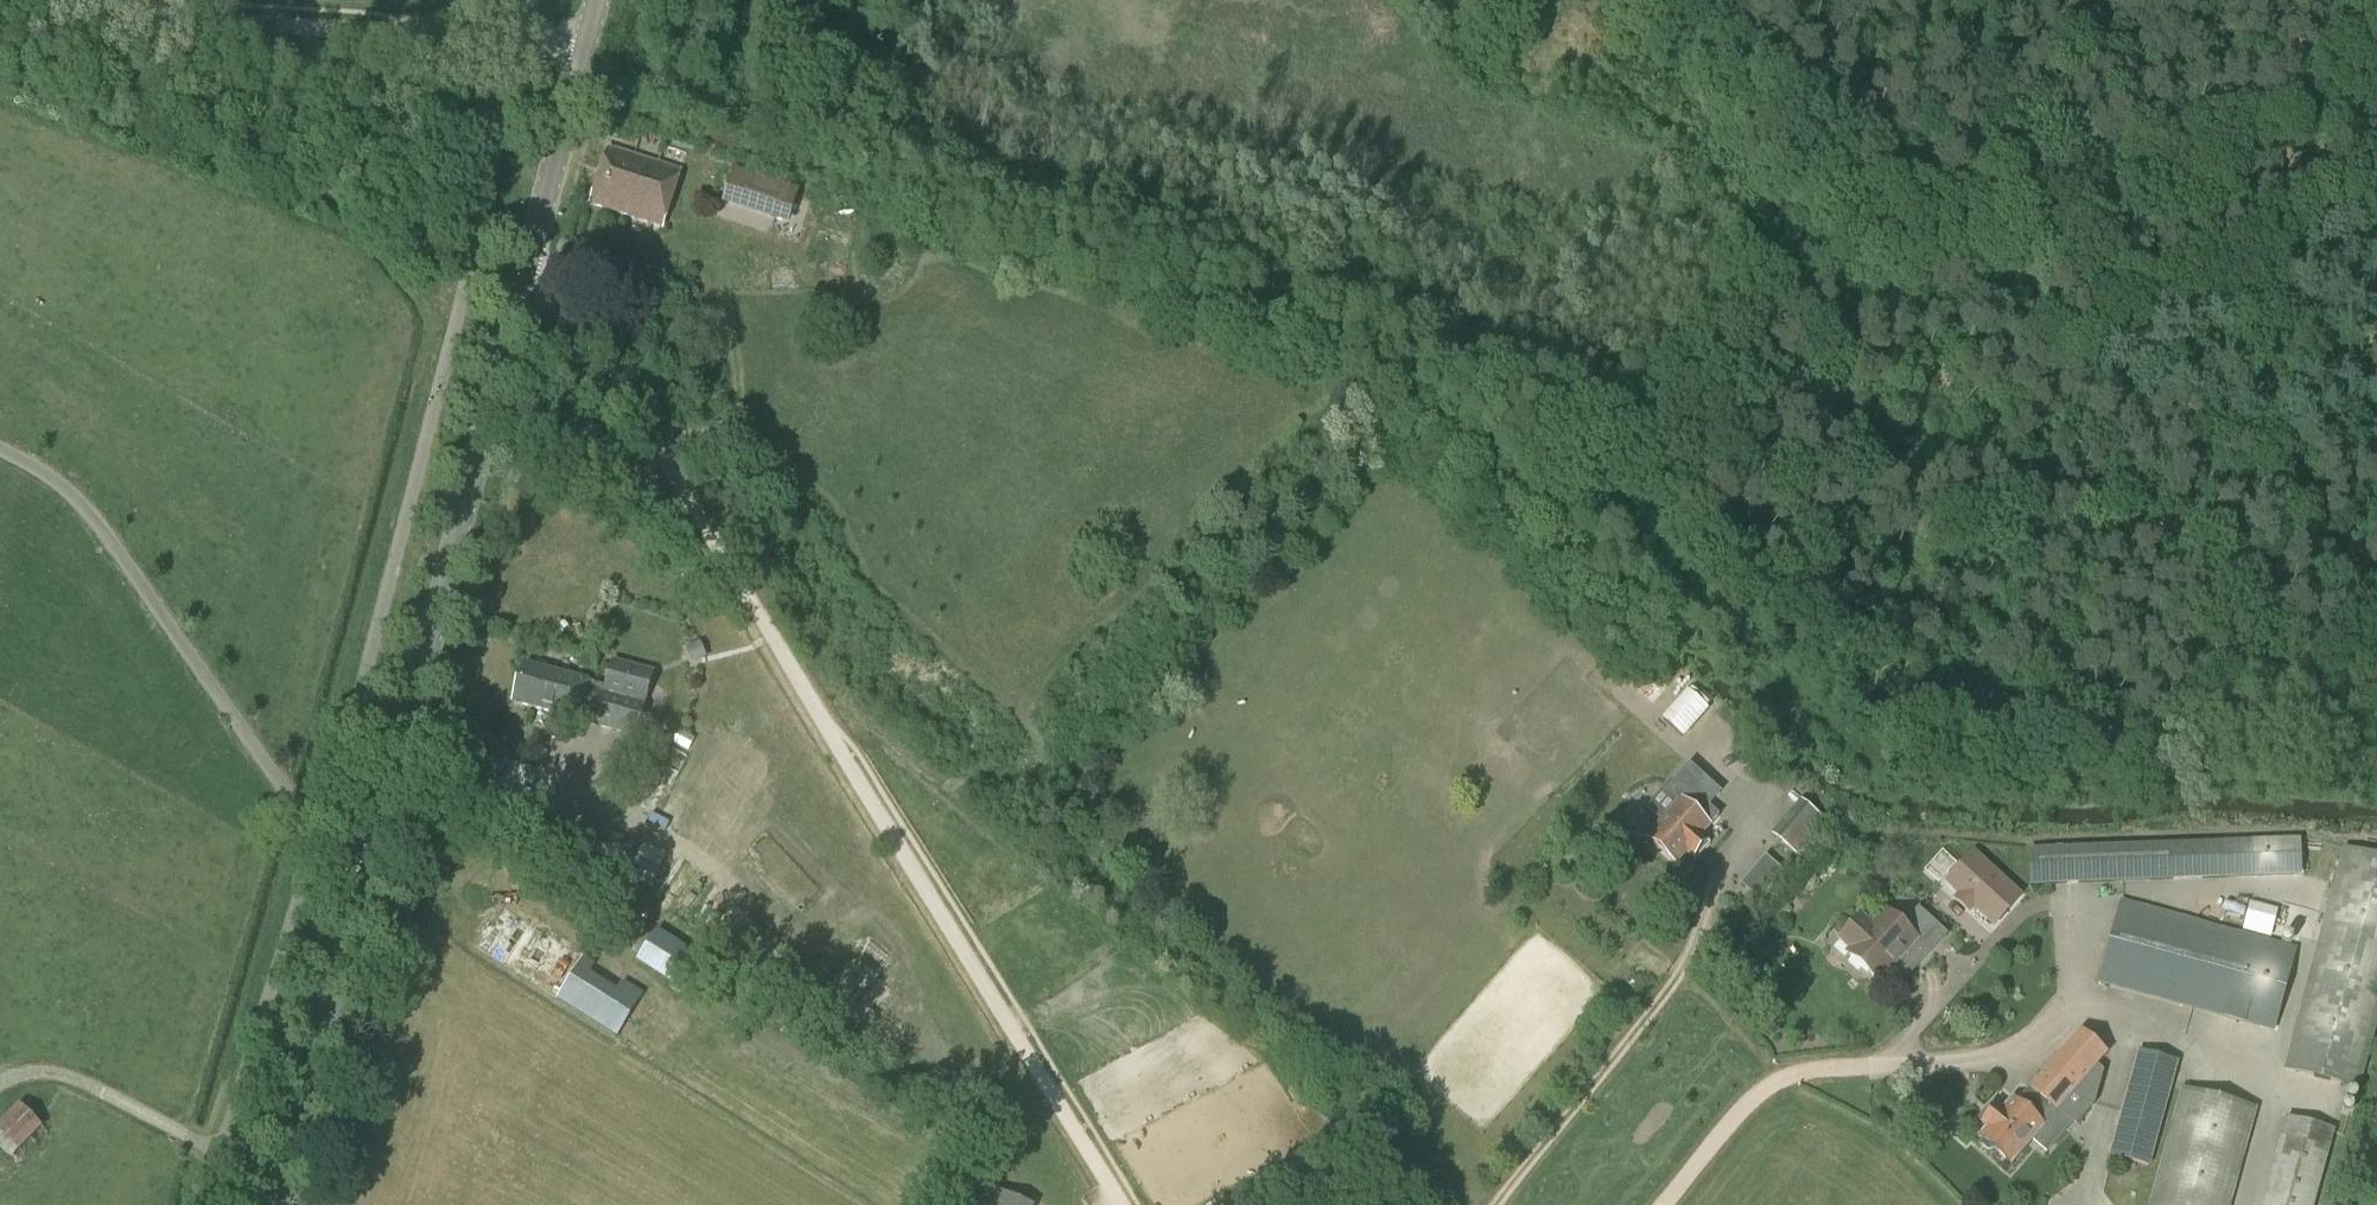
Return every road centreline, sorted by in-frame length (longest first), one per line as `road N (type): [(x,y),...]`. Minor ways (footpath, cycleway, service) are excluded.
road 1 (tertiary): [(281,1204),(597,0)]
road 2 (track): [(525,272),(569,314),(1130,1204)]
road 3 (track): [(518,38),(87,0)]

